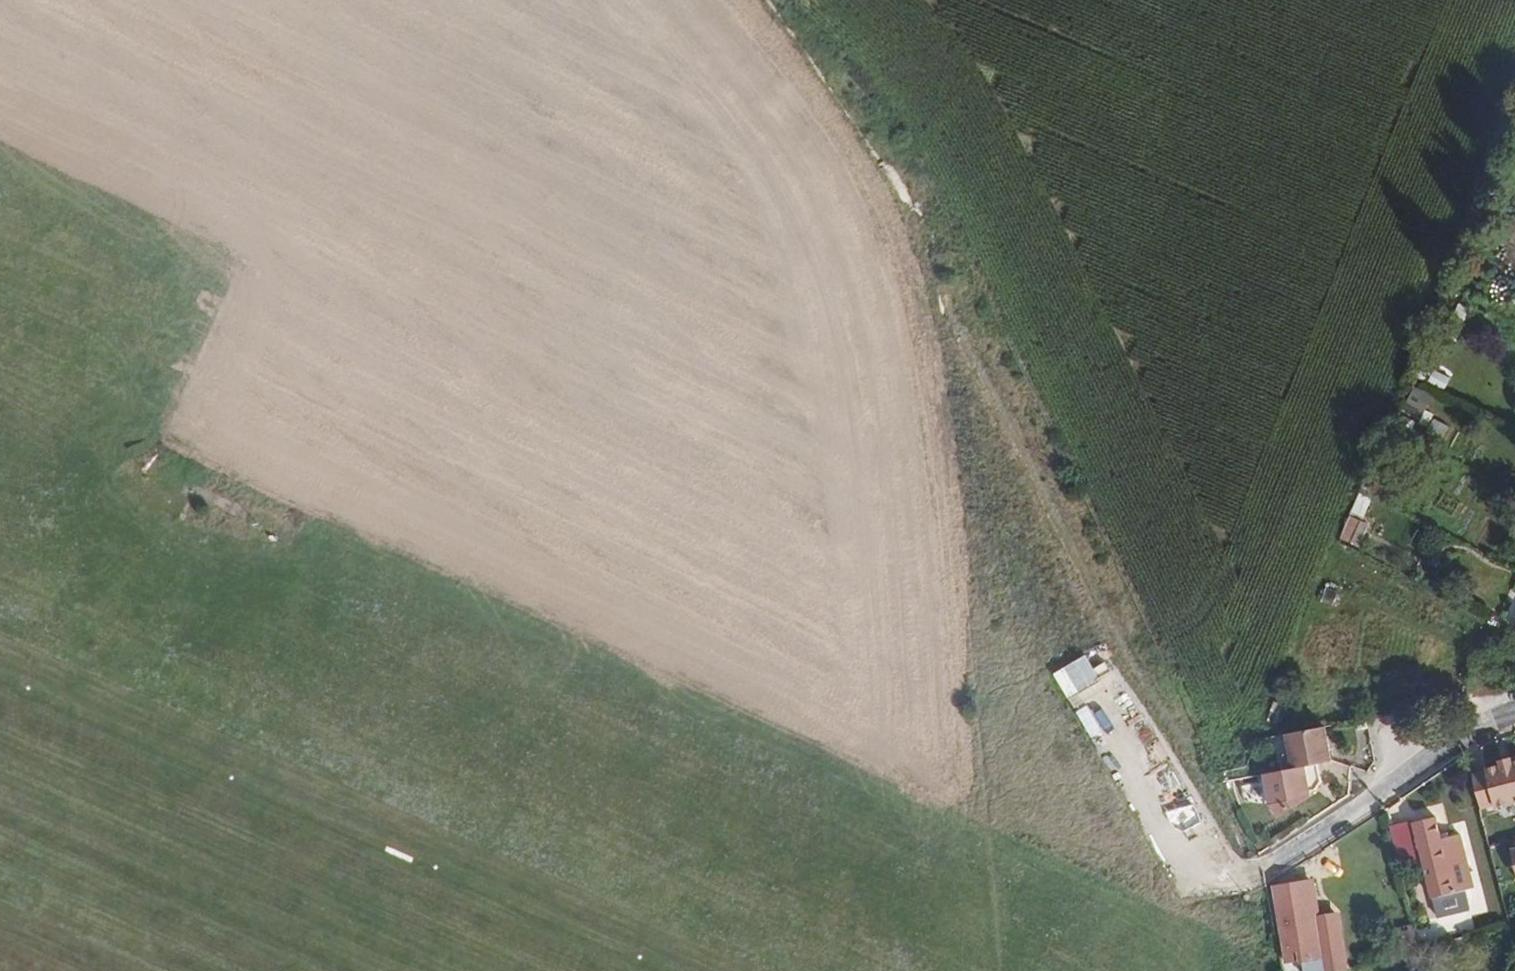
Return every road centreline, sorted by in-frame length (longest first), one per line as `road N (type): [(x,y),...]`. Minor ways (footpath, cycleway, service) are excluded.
road 1 (residential): [(1514,710),(1461,735),(1264,870)]

